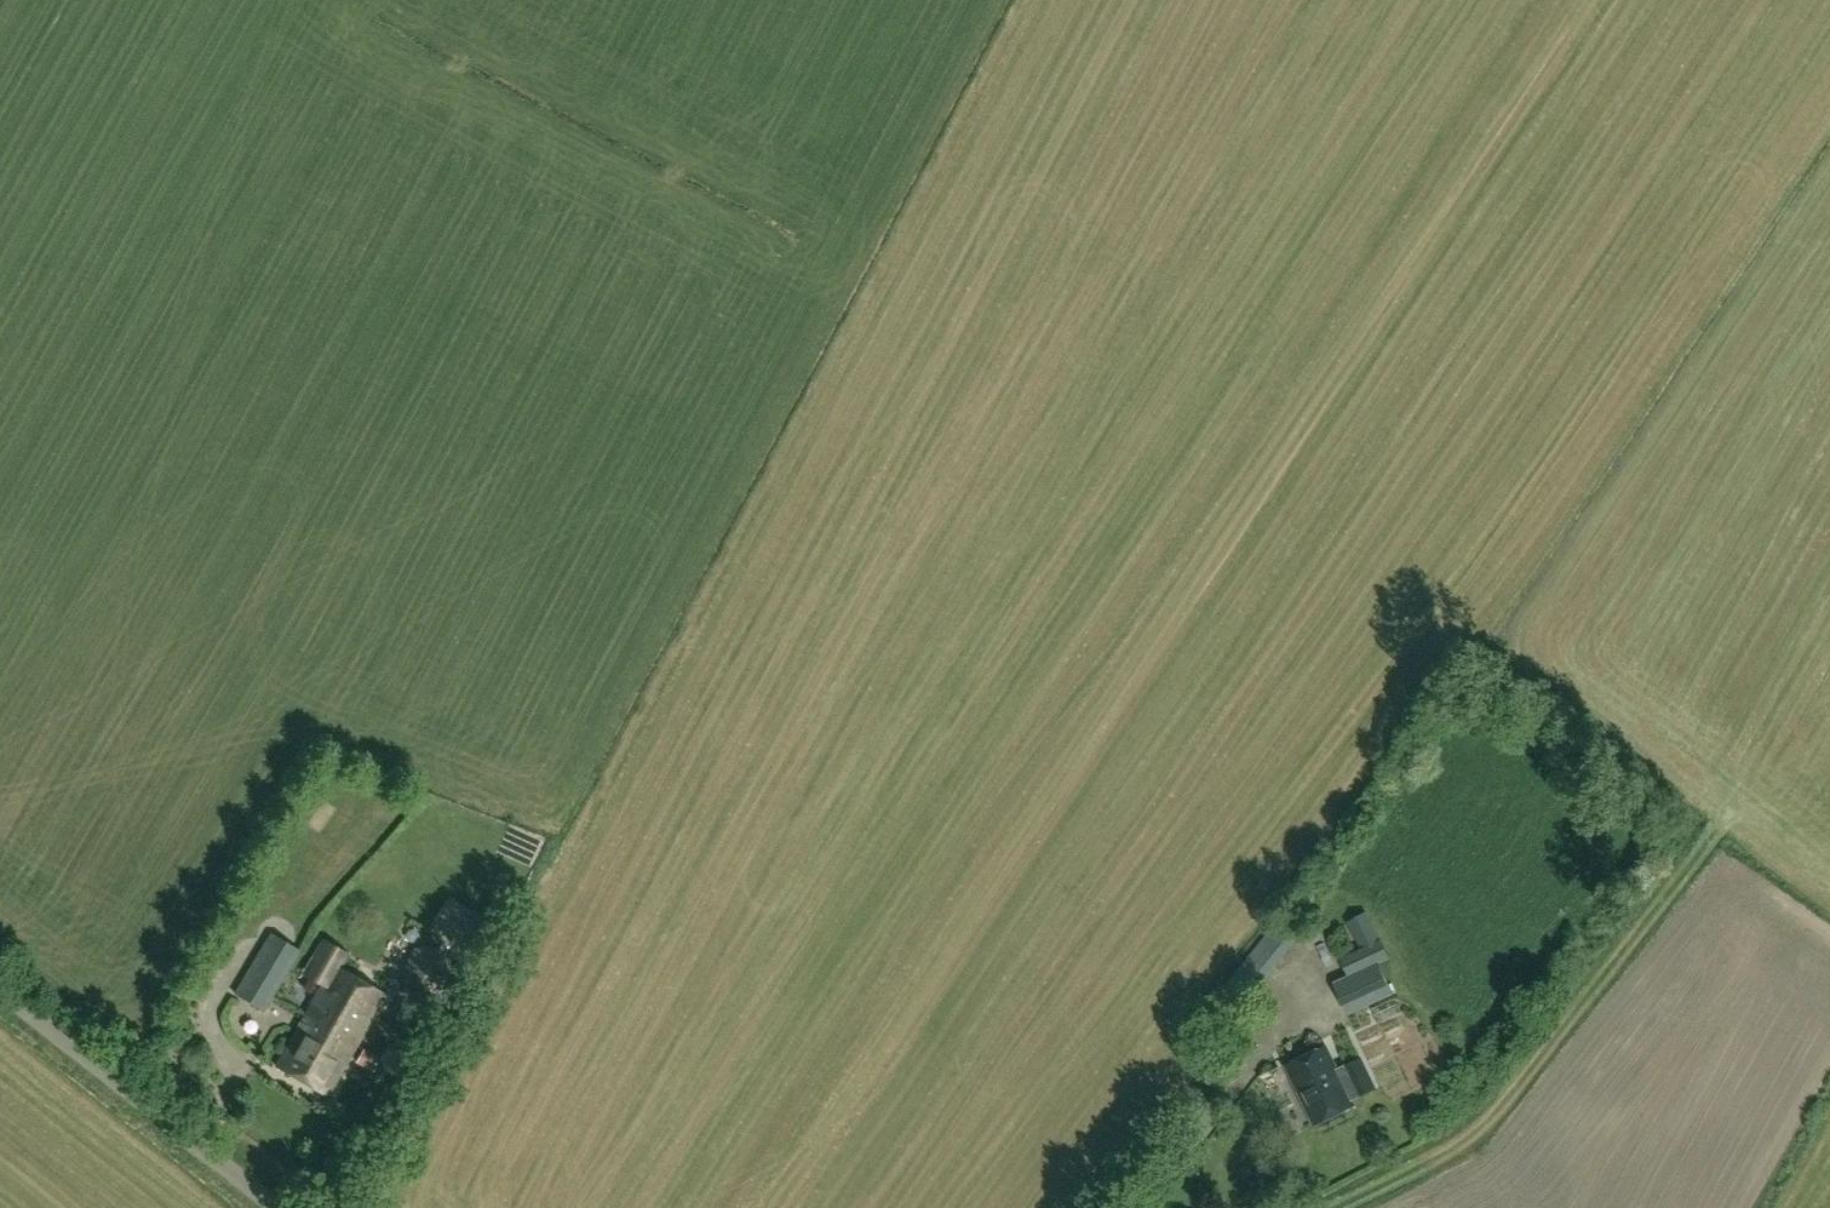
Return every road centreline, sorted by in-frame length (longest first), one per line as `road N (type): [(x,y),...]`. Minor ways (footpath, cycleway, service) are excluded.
road 1 (unclassified): [(279,1207),(0,993)]

